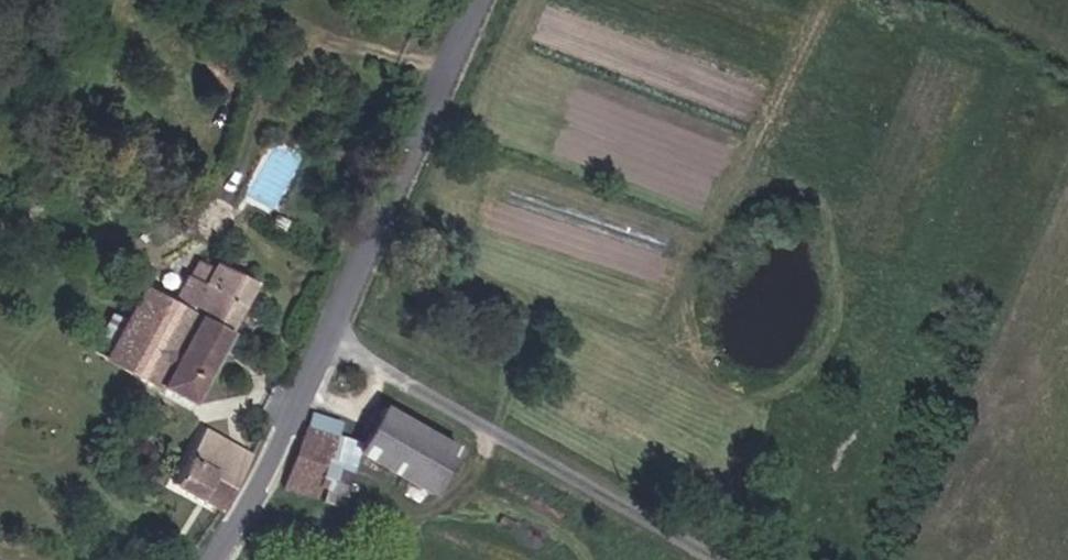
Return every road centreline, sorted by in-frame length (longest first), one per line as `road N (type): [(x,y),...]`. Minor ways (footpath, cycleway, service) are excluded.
road 1 (unclassified): [(720,559),(334,332)]
road 2 (unclassified): [(479,0),(334,332)]
road 3 (unclassified): [(334,332),(215,559)]

